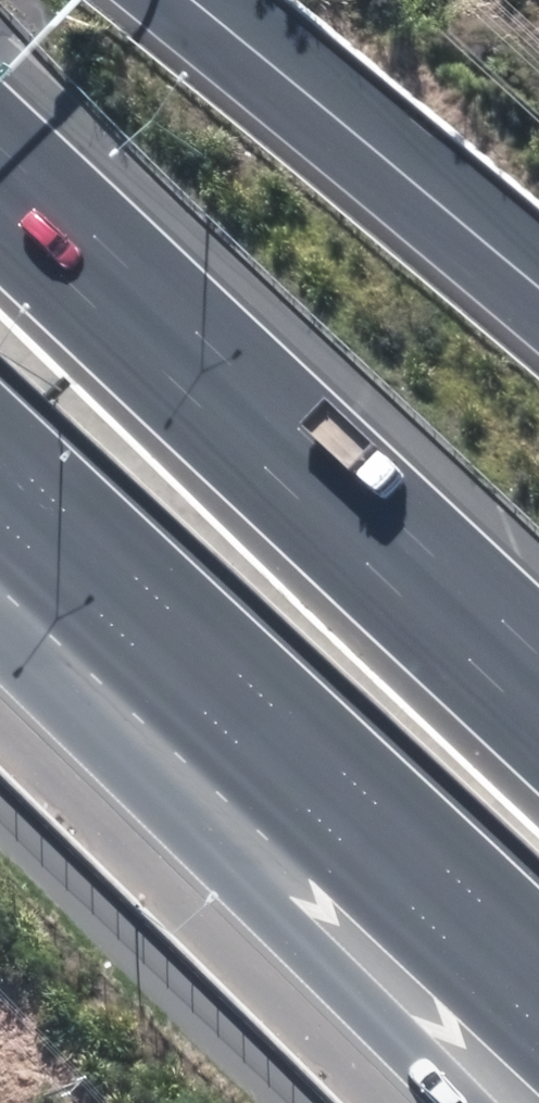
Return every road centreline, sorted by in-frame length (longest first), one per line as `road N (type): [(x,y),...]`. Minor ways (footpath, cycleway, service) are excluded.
road 1 (motorway): [(538,1052),(0,523)]
road 2 (motorway): [(0,151),(538,656)]
road 3 (motorway): [(450,1102),(0,650)]
road 4 (motorway): [(156,0),(538,314)]

